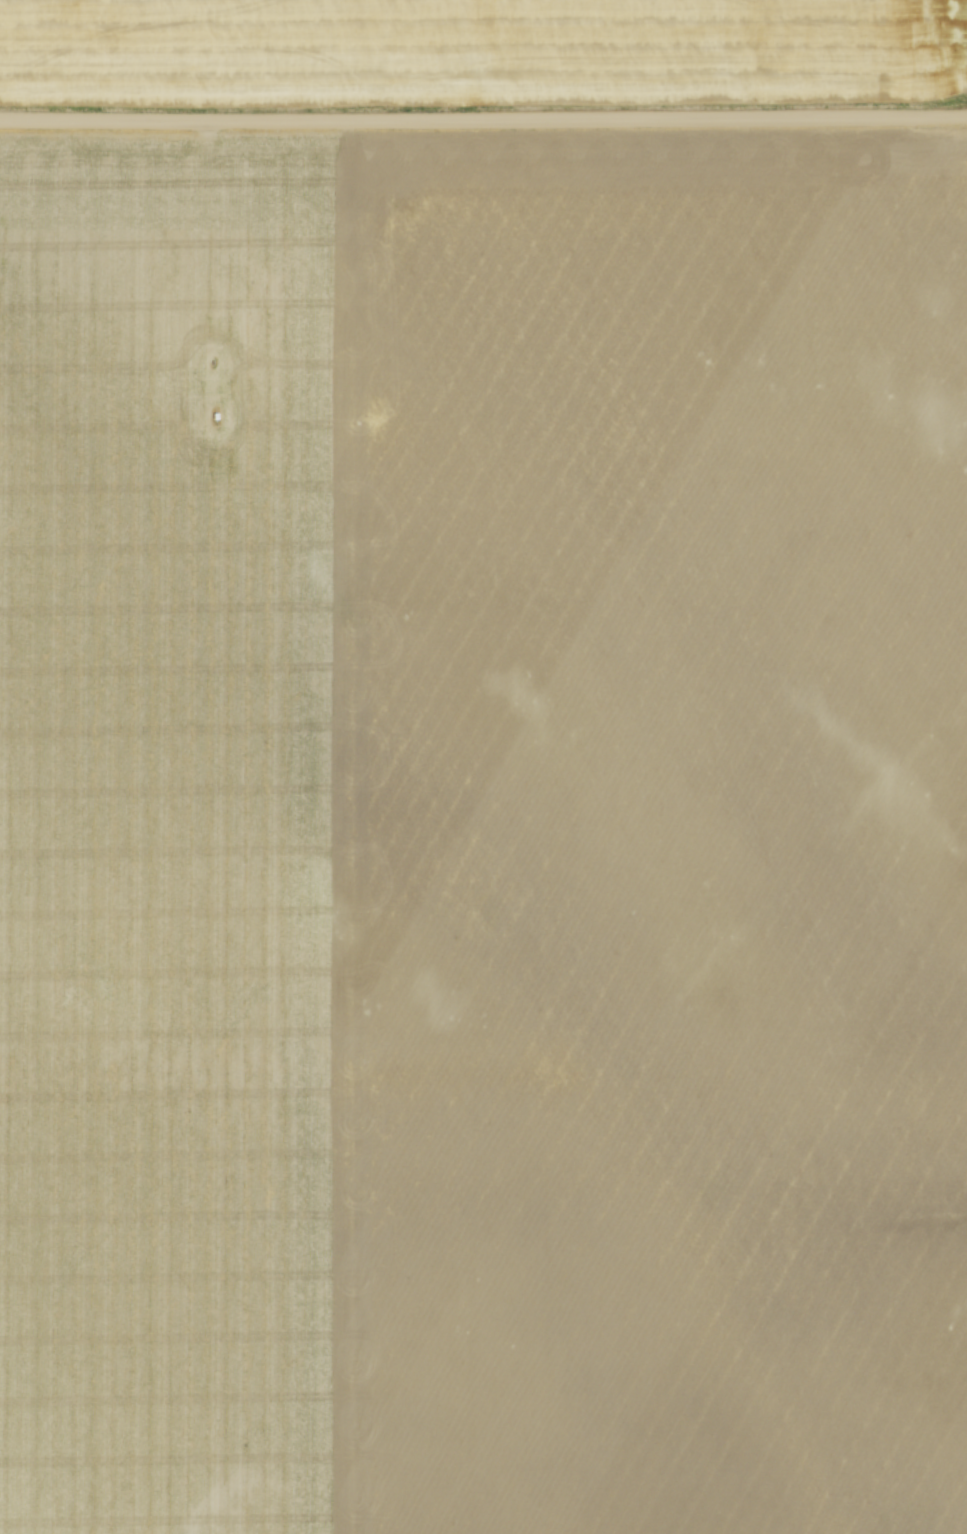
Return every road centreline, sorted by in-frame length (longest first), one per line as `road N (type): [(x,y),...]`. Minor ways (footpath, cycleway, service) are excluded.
road 1 (residential): [(0,121),(966,117)]

